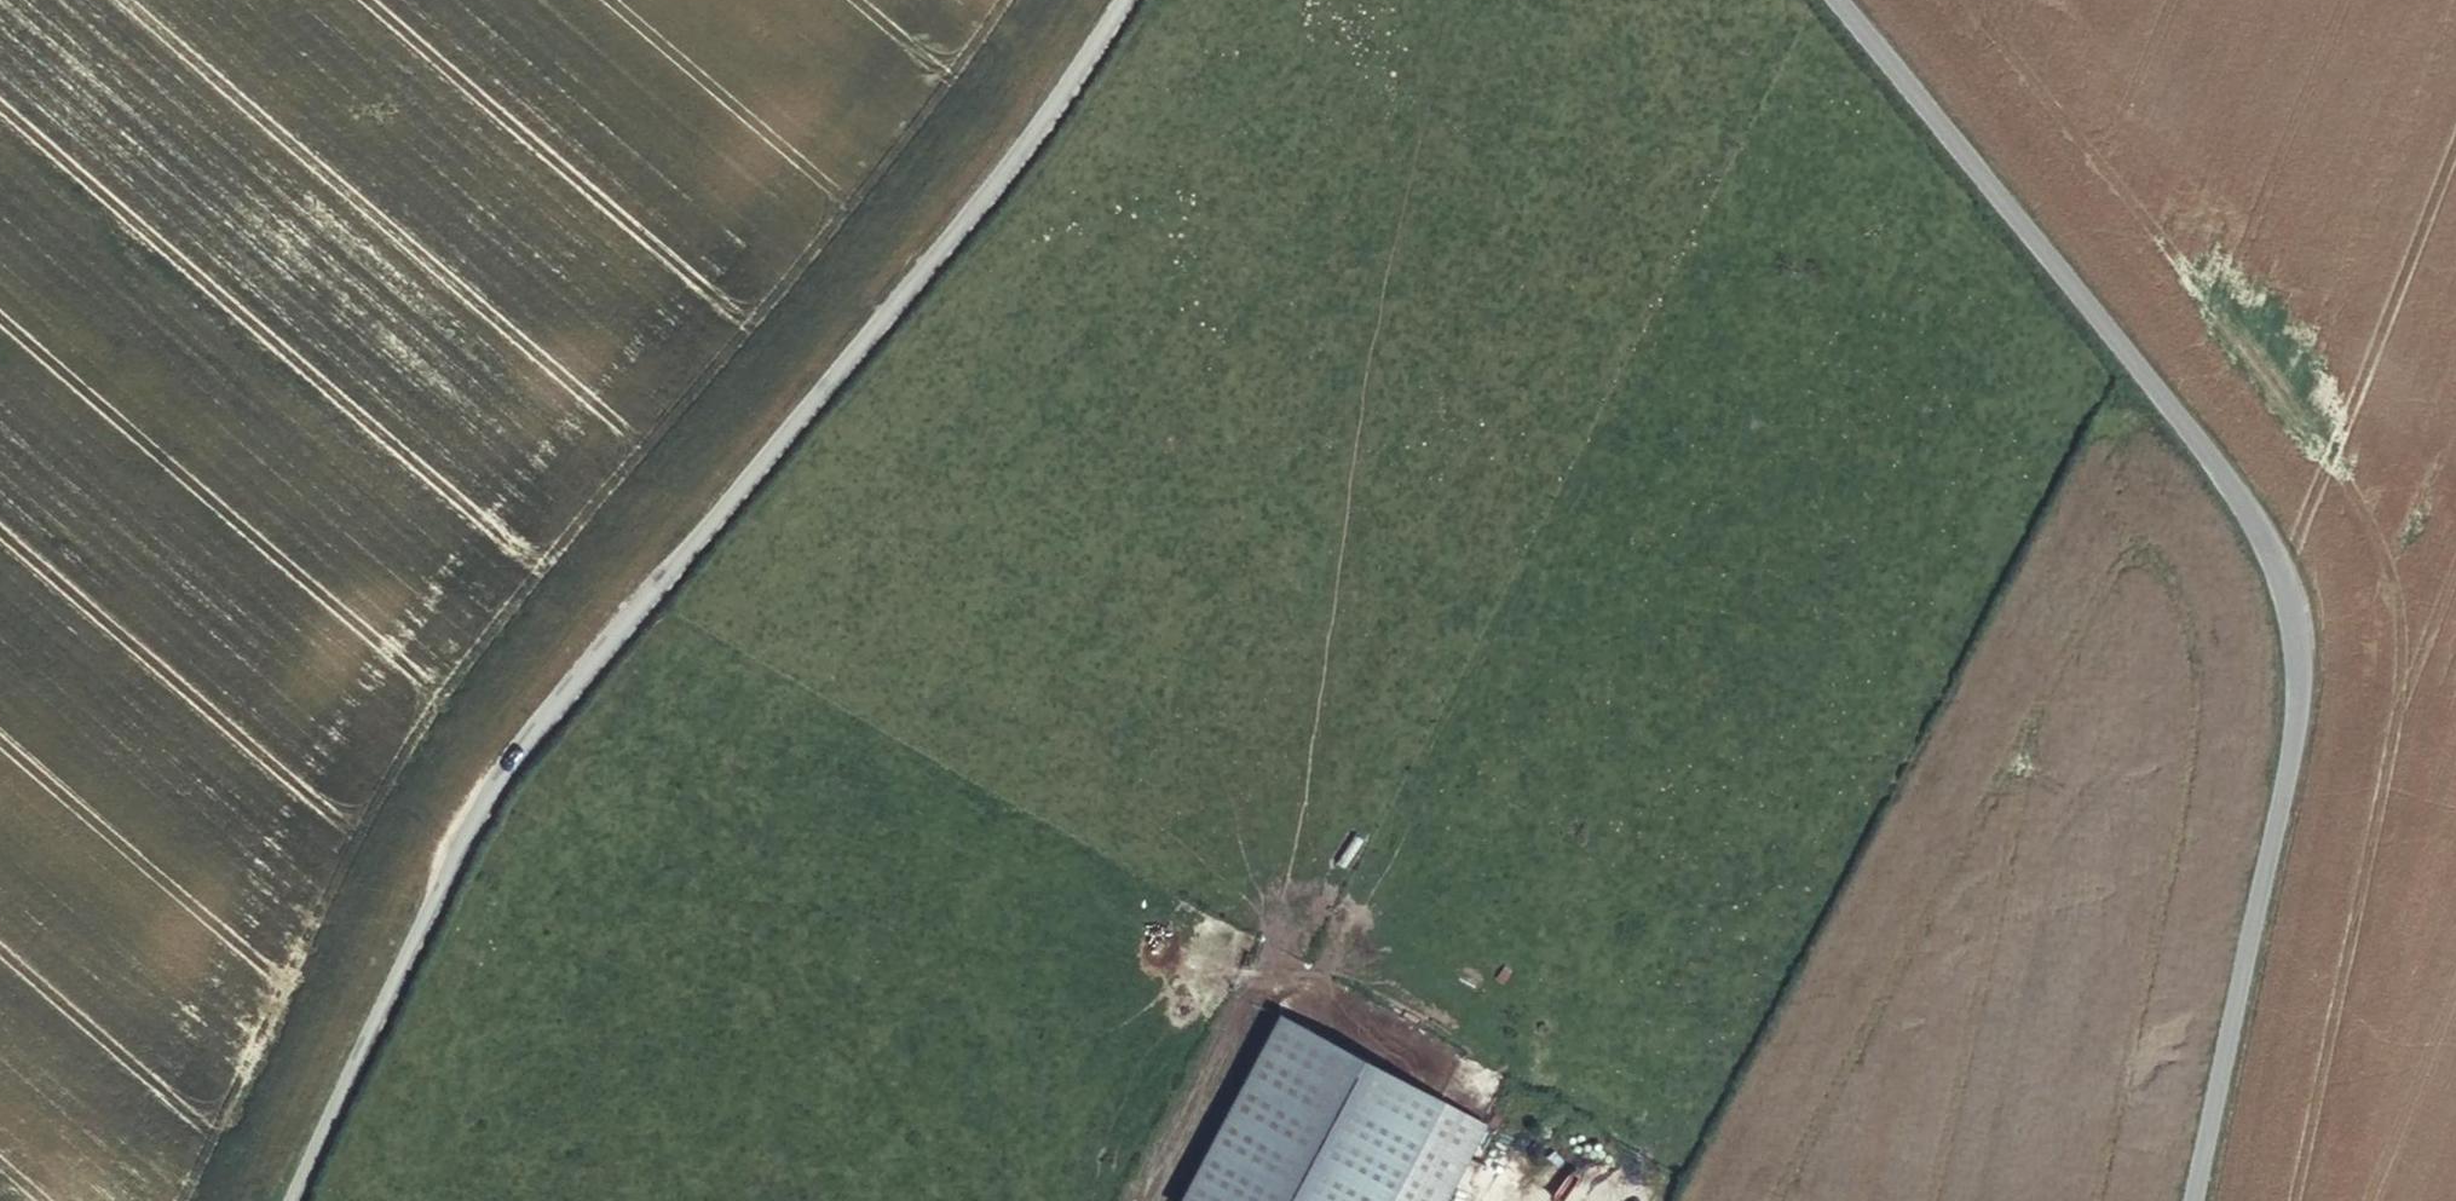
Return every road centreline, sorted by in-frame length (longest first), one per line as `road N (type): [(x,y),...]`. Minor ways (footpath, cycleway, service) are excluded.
road 1 (unclassified): [(291,1200),(444,867),(509,751),(708,525),(1053,95),(1114,0)]
road 2 (unclassified): [(2189,1200),(2294,717),(2293,585),(2206,457),(1836,0)]

